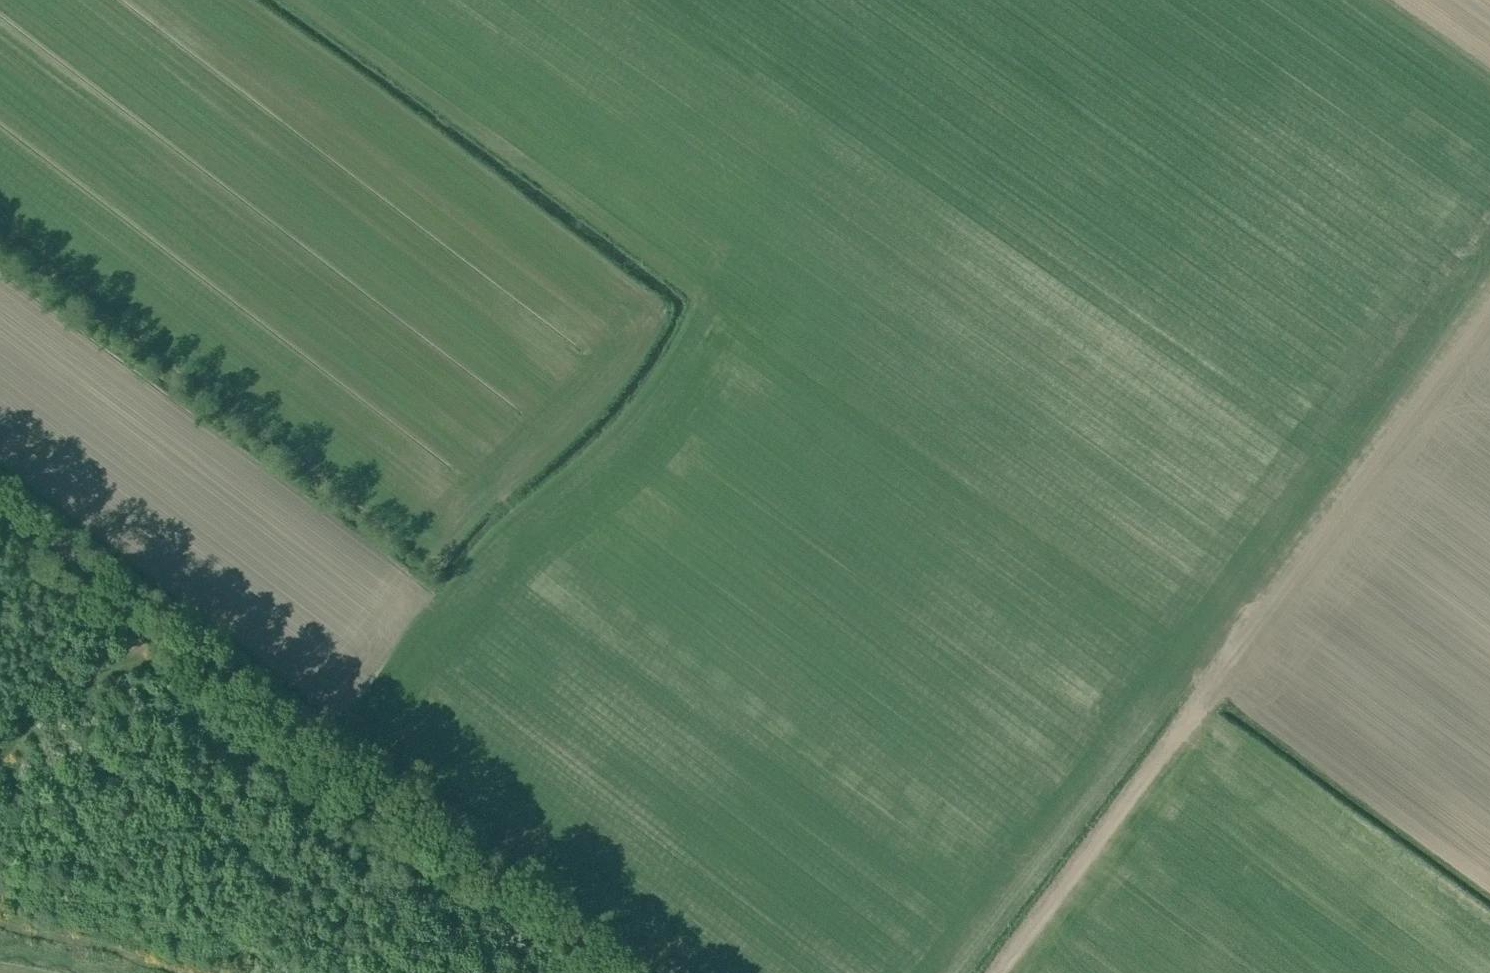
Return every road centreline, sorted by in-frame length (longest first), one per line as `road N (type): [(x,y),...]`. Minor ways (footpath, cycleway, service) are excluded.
road 1 (unclassified): [(625,972),(0,497)]
road 2 (track): [(1270,605),(991,972)]

